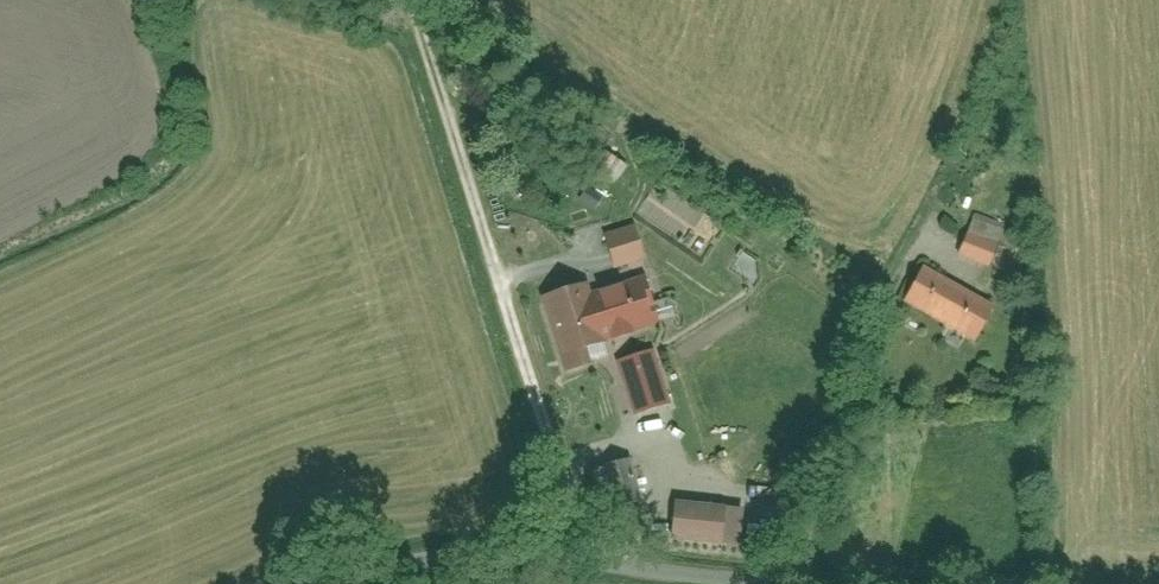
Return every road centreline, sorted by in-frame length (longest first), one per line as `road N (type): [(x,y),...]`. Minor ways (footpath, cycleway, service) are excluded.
road 1 (unclassified): [(833,583),(473,545),(405,558),(337,583)]
road 2 (track): [(488,263),(406,16)]

